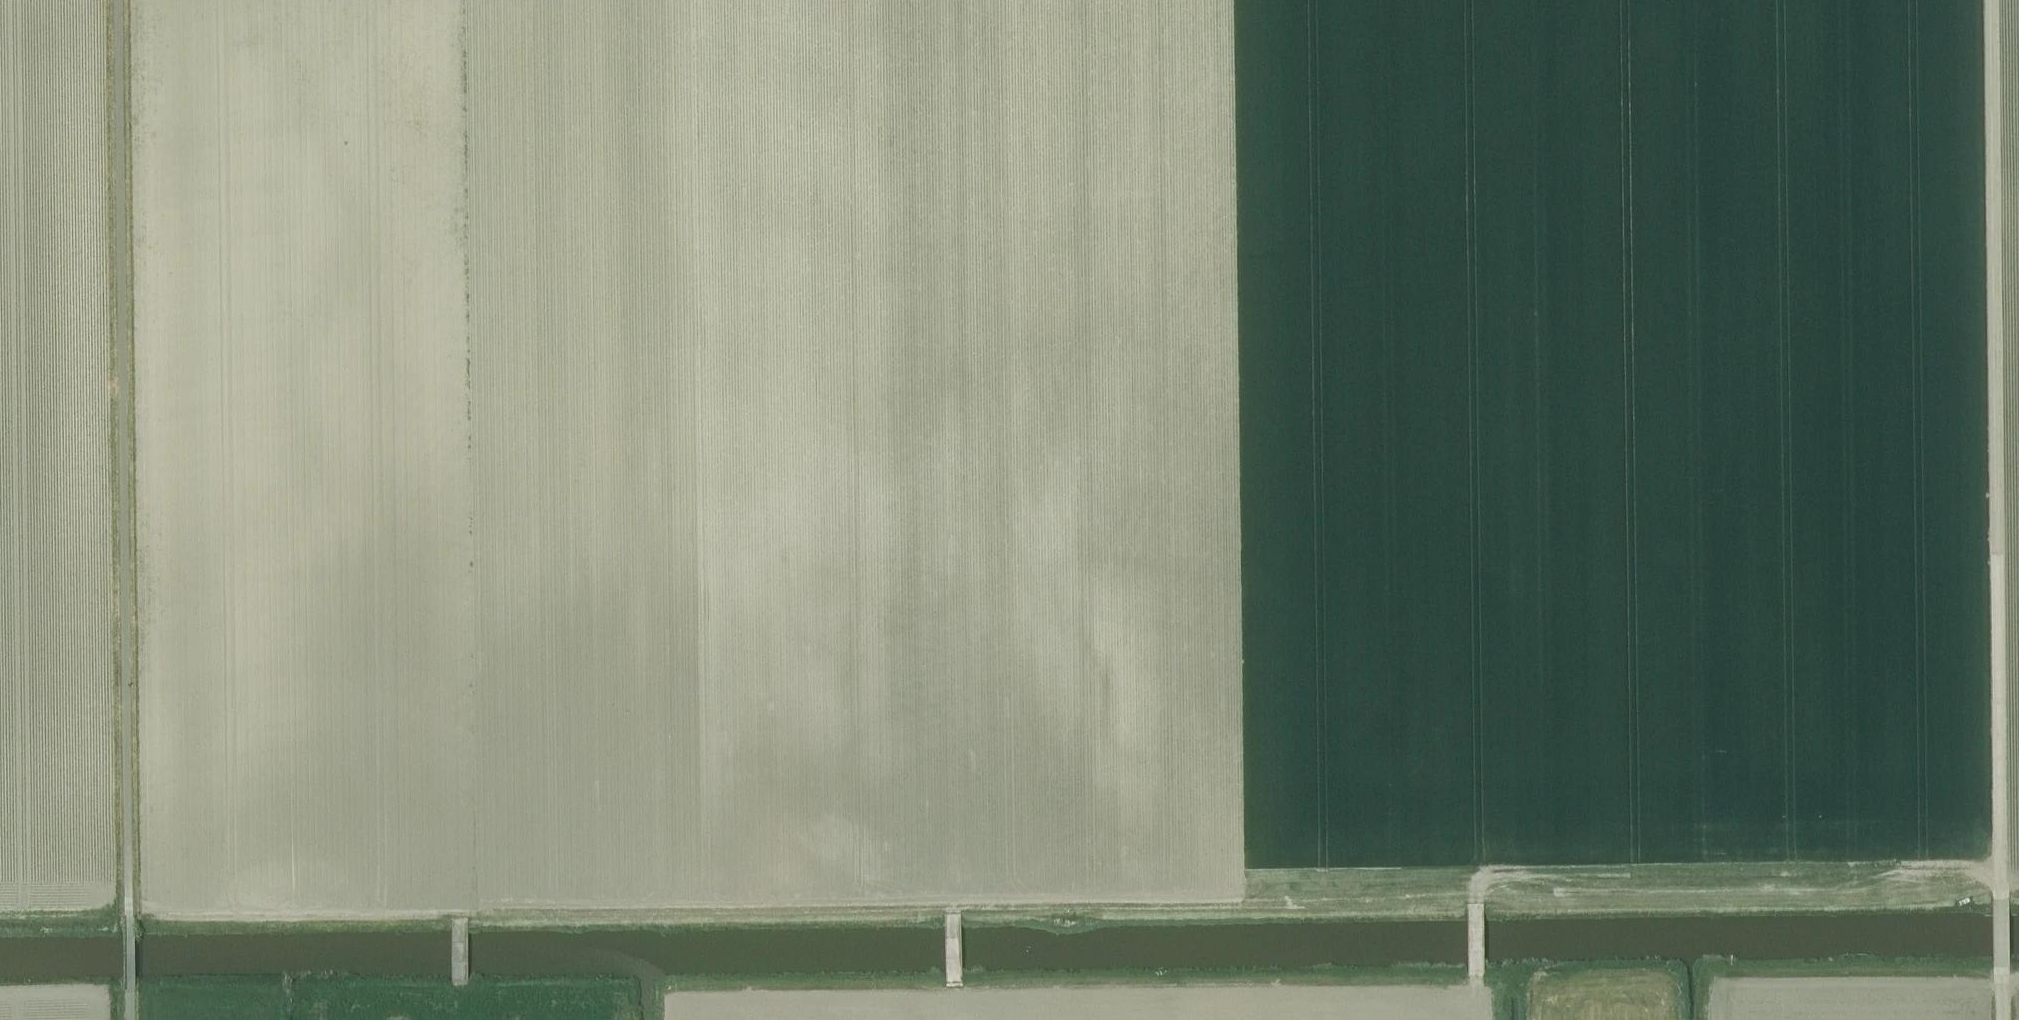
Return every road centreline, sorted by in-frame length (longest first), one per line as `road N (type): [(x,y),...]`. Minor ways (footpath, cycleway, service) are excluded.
road 1 (track): [(954,1019),(939,0)]
road 2 (track): [(2000,1019),(1988,0)]

